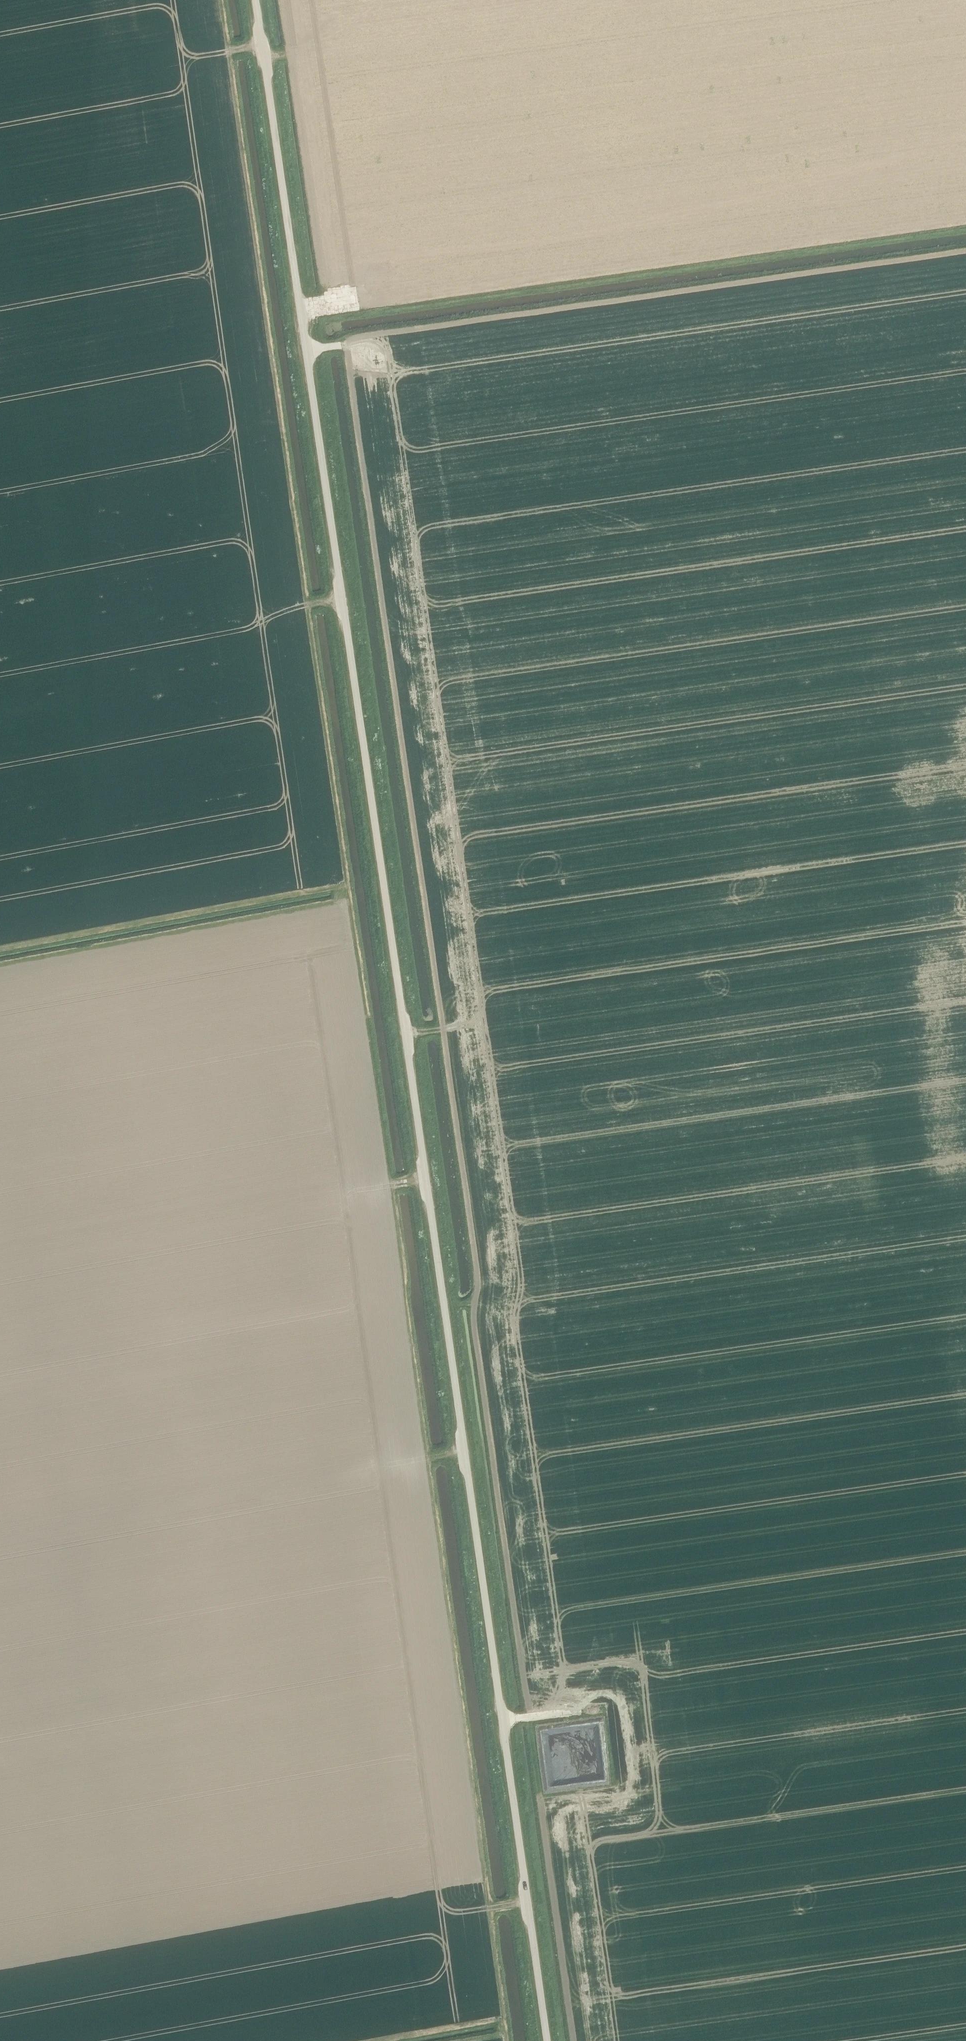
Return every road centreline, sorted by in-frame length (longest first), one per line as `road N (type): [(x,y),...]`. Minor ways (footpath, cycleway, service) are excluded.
road 1 (unclassified): [(545,2040),(254,0)]

